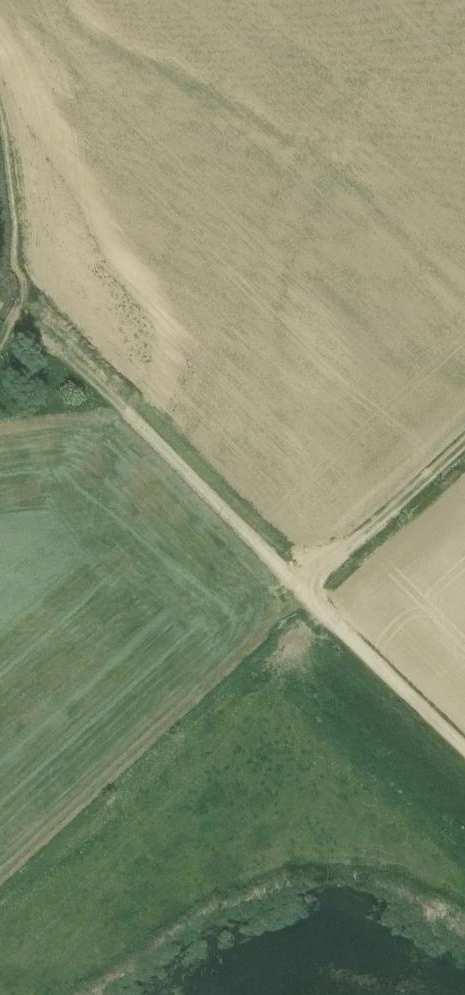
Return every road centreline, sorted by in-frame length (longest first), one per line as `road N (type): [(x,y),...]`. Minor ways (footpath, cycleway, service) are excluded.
road 1 (track): [(464,444),(0,871)]
road 2 (track): [(464,748),(16,317)]

